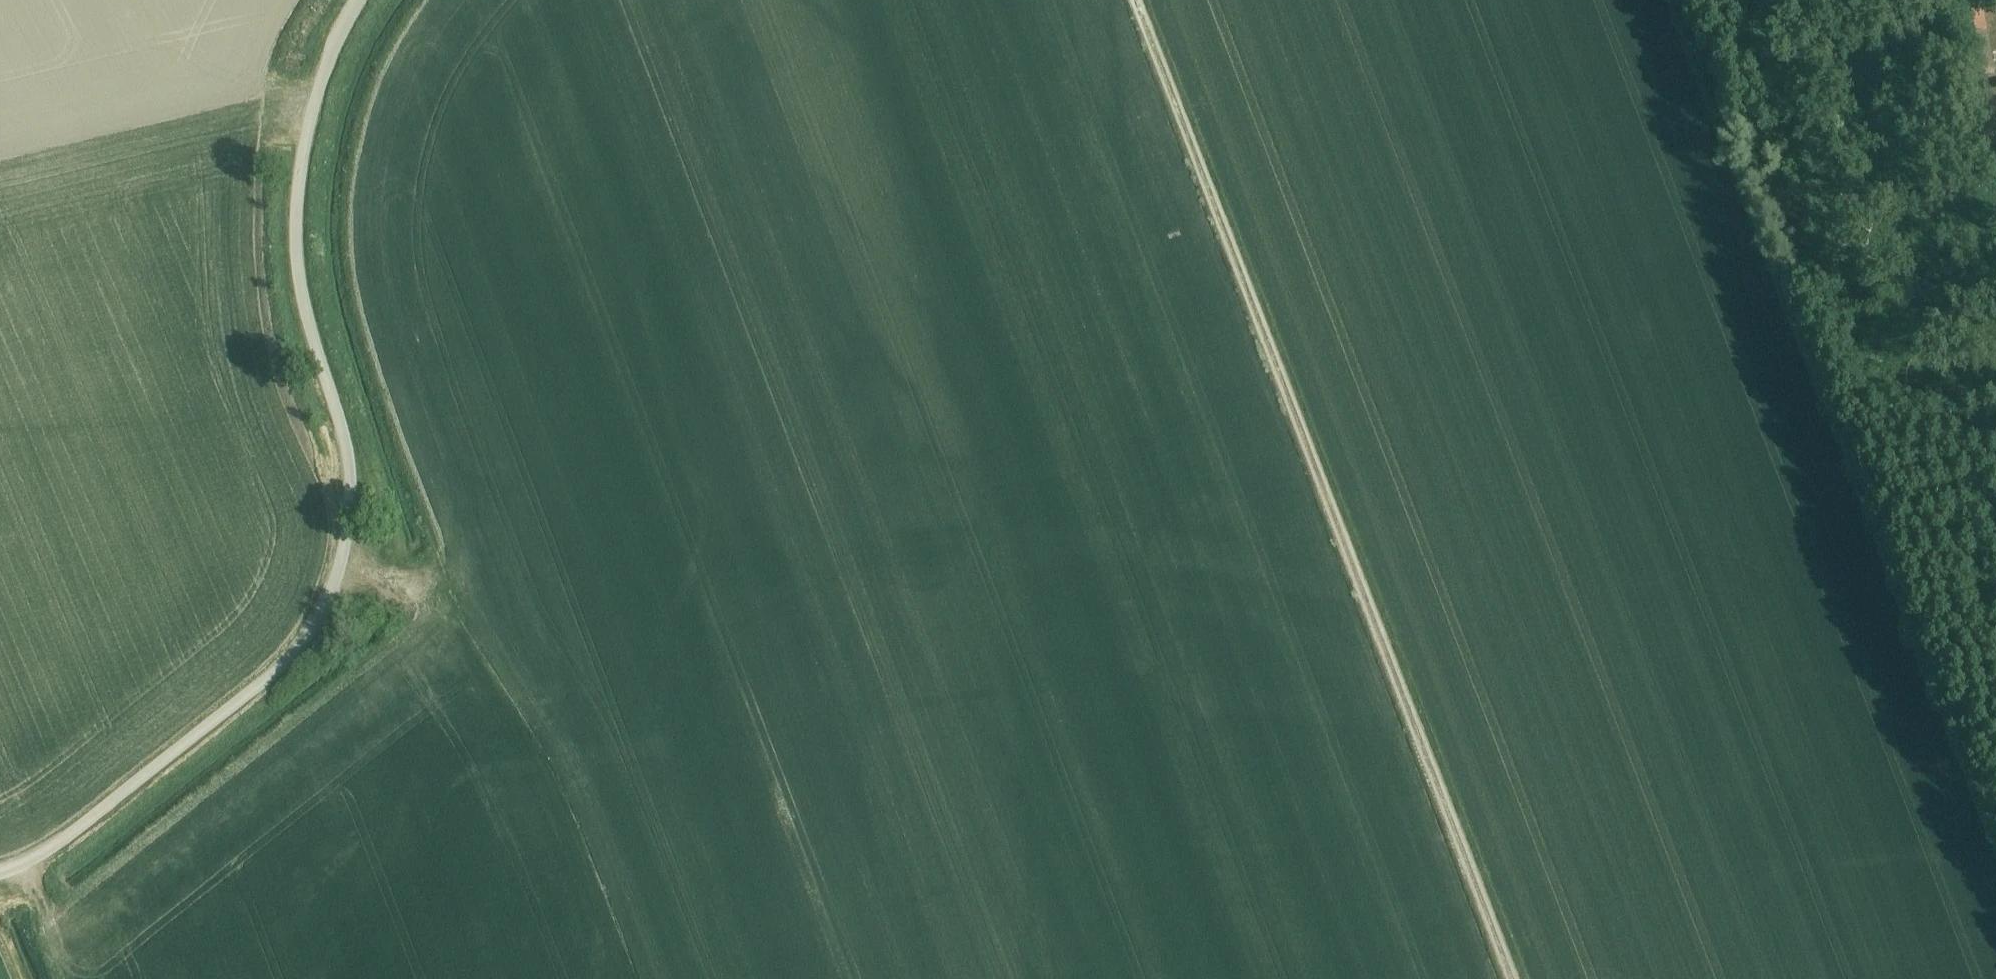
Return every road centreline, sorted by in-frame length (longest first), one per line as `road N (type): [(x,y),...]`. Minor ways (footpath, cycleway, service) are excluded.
road 1 (track): [(1129,0),(1514,978)]
road 2 (unclassified): [(0,871),(90,819),(301,647),(334,587),(350,472),(299,270),(297,197),(321,79),(358,0)]

